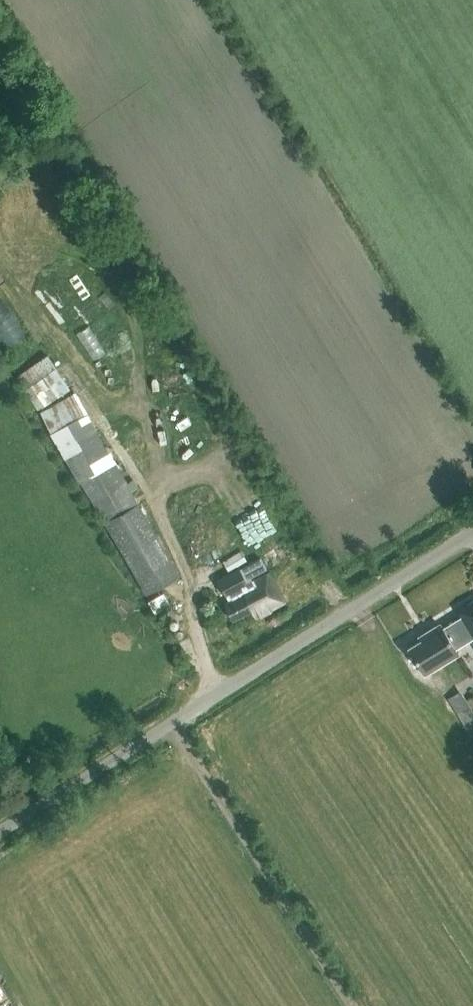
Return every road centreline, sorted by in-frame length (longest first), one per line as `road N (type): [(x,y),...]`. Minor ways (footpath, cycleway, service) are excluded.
road 1 (unclassified): [(0,823),(472,530)]
road 2 (track): [(170,718),(352,1005)]

